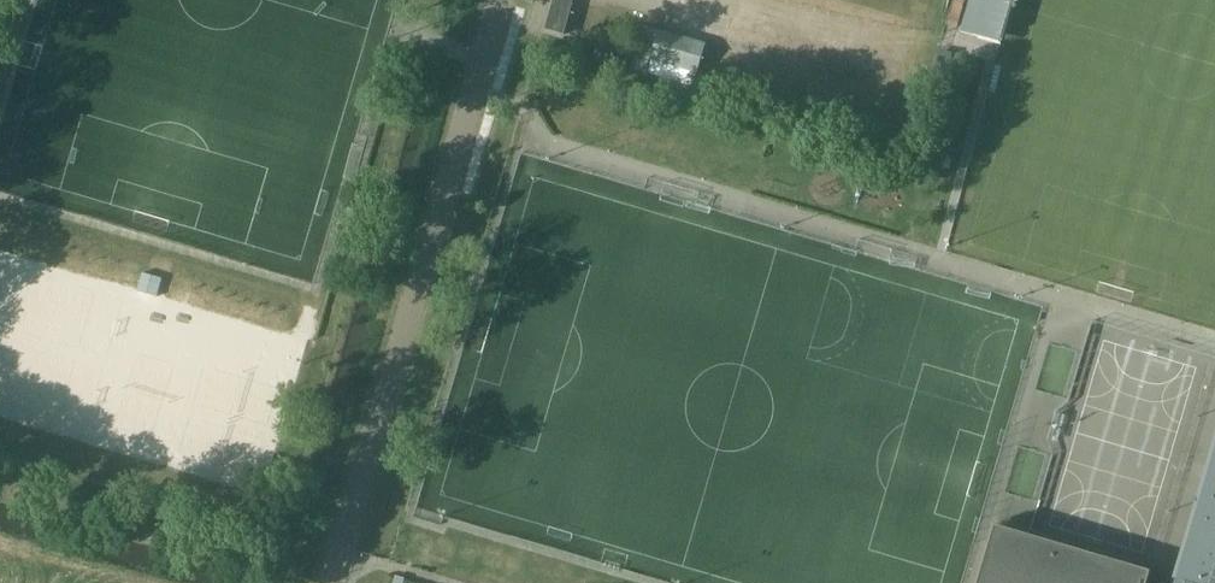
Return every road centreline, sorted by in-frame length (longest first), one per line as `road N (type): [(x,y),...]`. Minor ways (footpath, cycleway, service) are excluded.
road 1 (unclassified): [(331,582),(504,0)]

